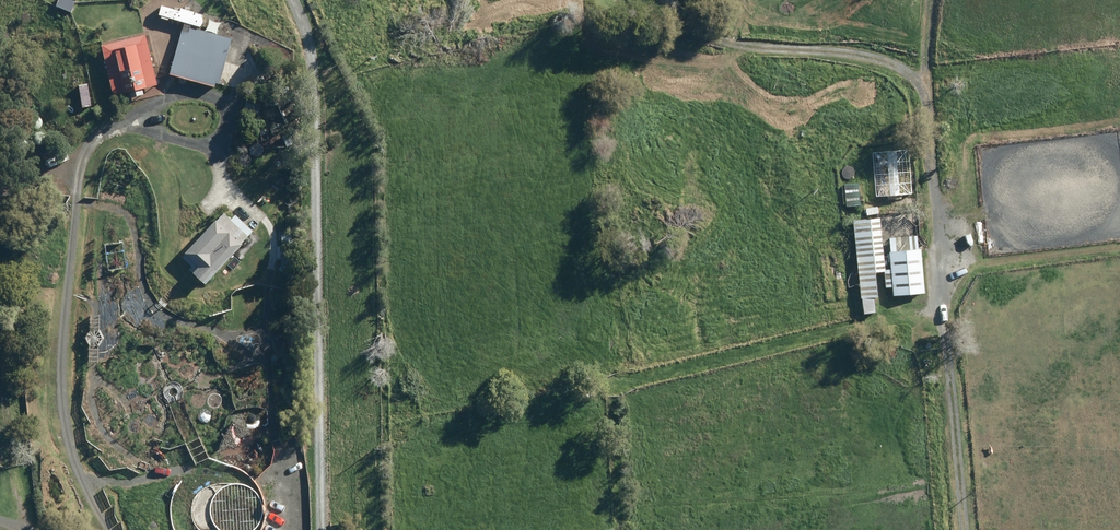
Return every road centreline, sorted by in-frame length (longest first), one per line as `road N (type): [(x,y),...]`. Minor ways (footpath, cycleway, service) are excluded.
road 1 (track): [(116,529),(61,423),(90,150),(111,125),(159,96),(224,93),(230,132),(202,151)]
road 2 (track): [(401,437),(937,308)]
road 3 (track): [(310,529),(302,63),(283,0)]
road 4 (track): [(963,529),(937,308),(927,94),(933,0)]
road 5 (track): [(676,0),(715,37),(757,53),(868,57),(909,70),(927,94)]
road 6 (track): [(44,529),(20,487),(0,317)]

